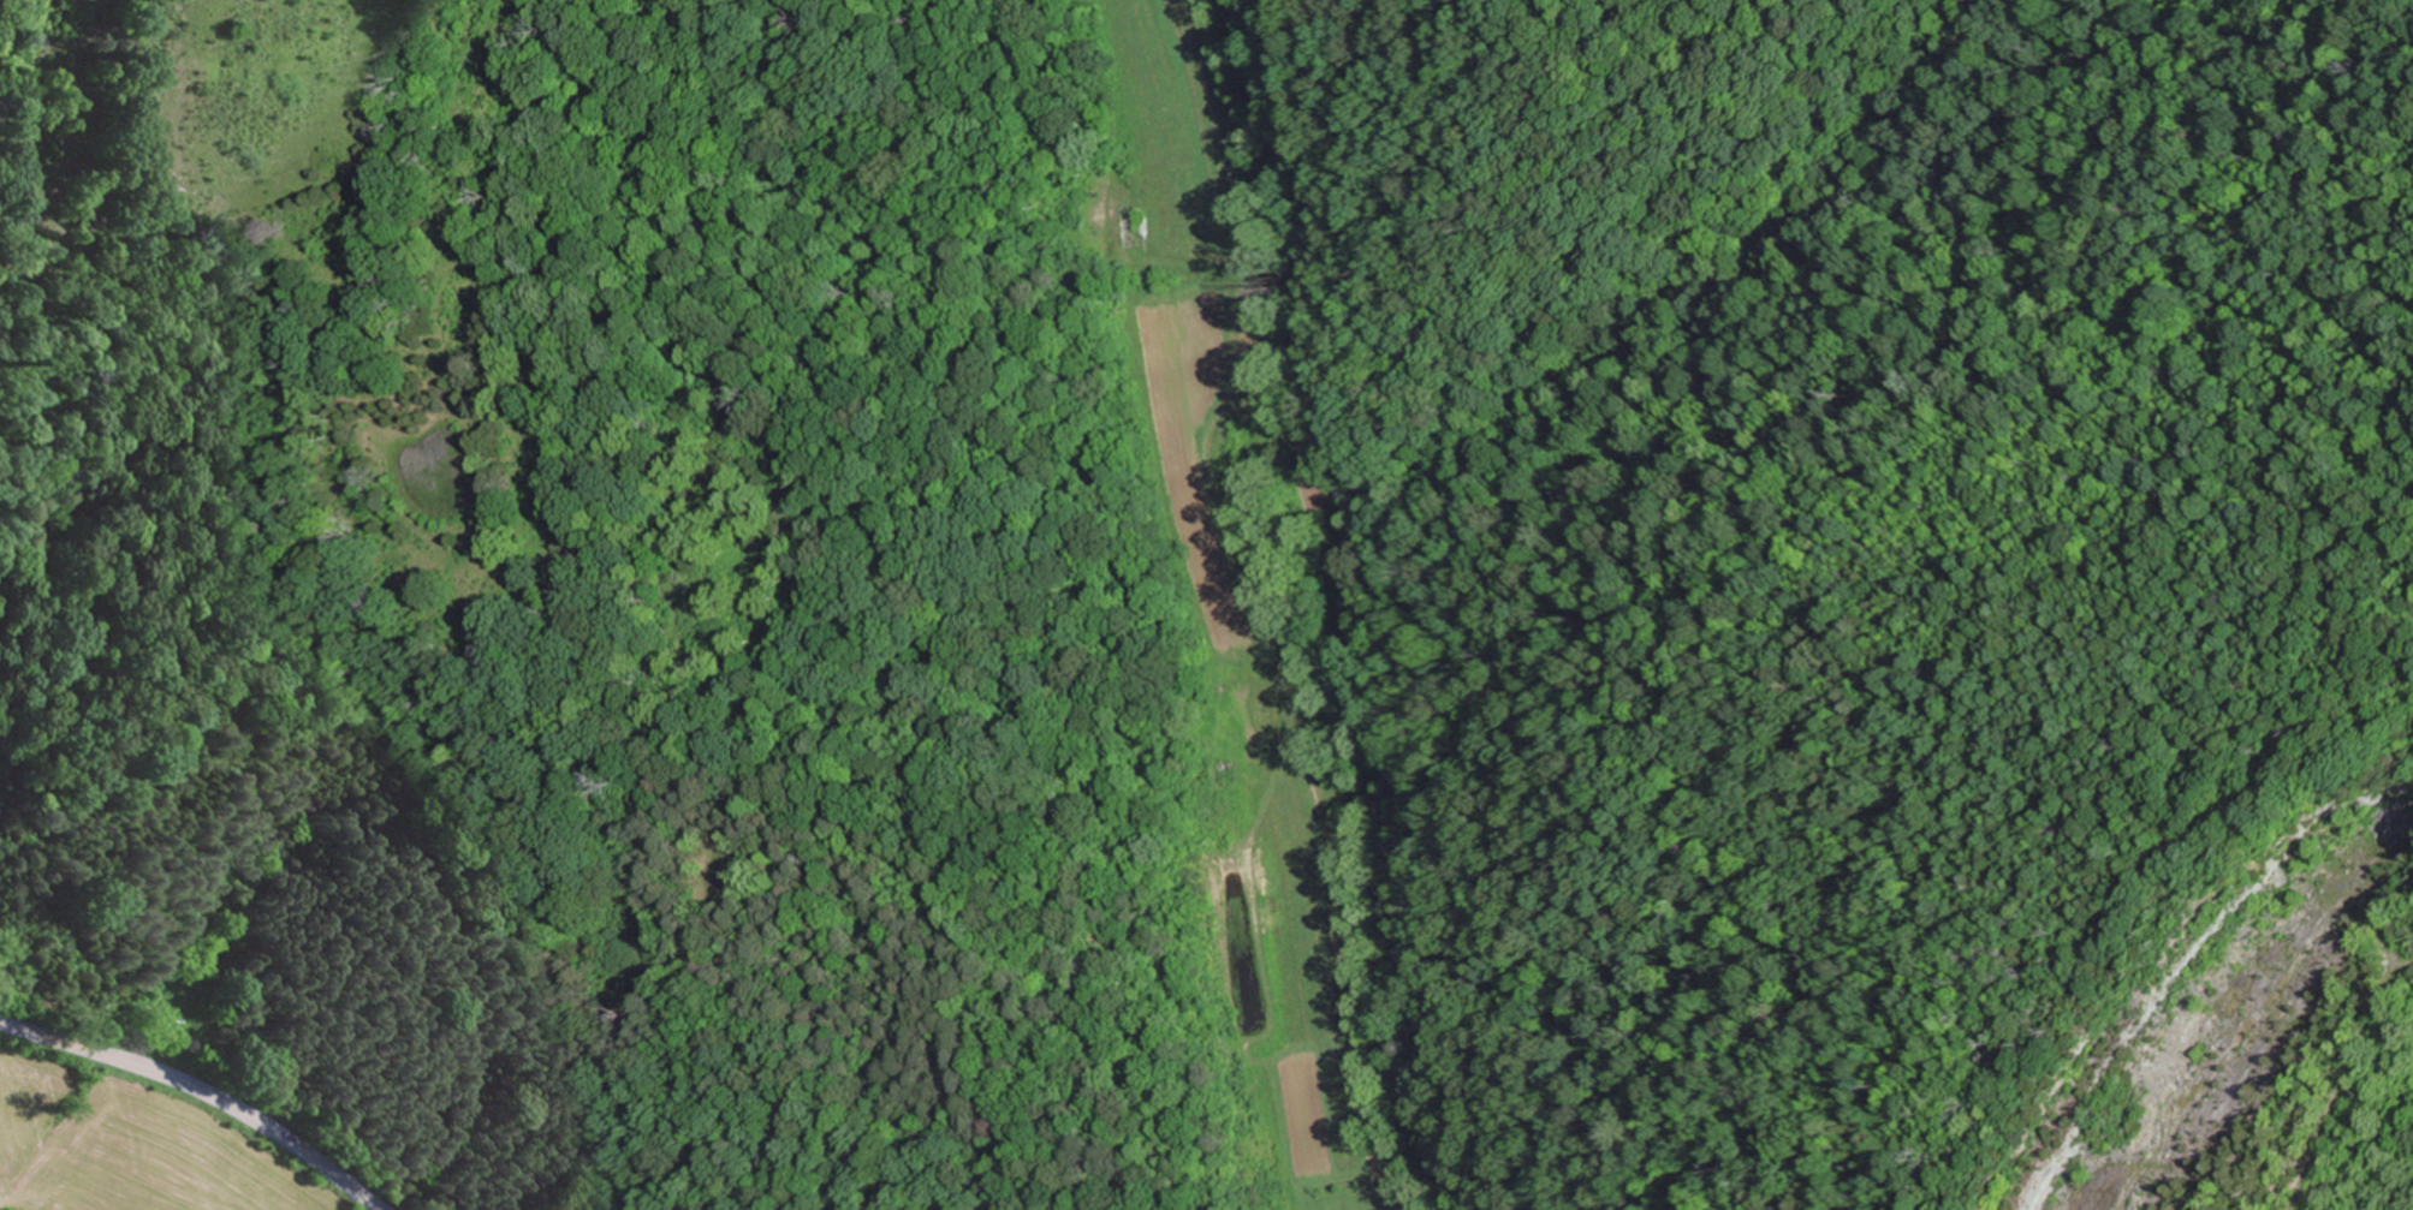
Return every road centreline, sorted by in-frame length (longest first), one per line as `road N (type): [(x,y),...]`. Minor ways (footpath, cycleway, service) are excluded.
road 1 (residential): [(1463,1209),(1424,1133),(1402,1067),(1391,852),(1360,674),(1361,566),(1308,394),(1302,231),(1239,0)]
road 2 (secondary): [(381,1209),(291,1142),(203,1091),(0,1024)]

